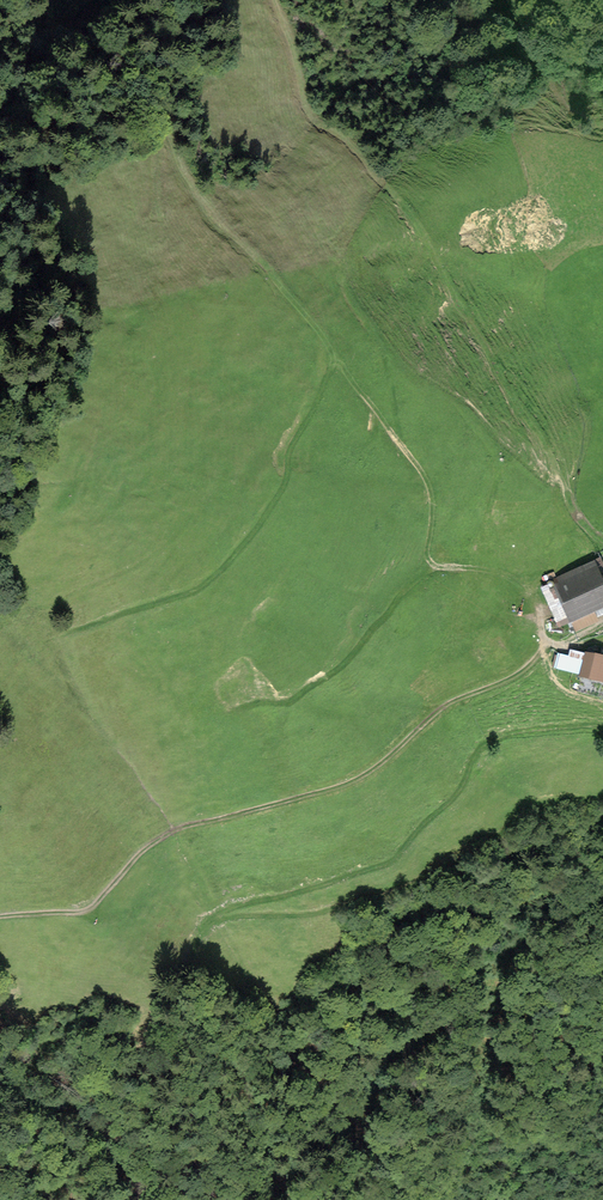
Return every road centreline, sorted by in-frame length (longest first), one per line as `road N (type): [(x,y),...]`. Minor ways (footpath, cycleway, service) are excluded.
road 1 (track): [(0,916),(86,909),(161,837),(354,780),(438,710),(514,675),(544,644),(602,638)]
road 2 (track): [(436,568),(427,554),(427,481),(304,313),(216,224),(158,99)]
road 3 (track): [(544,644),(527,590),(503,574),(436,568),(397,599),(333,673),(233,714)]
road 4 (track): [(337,363),(289,453),(281,493),(227,565),(189,595),(68,633)]

